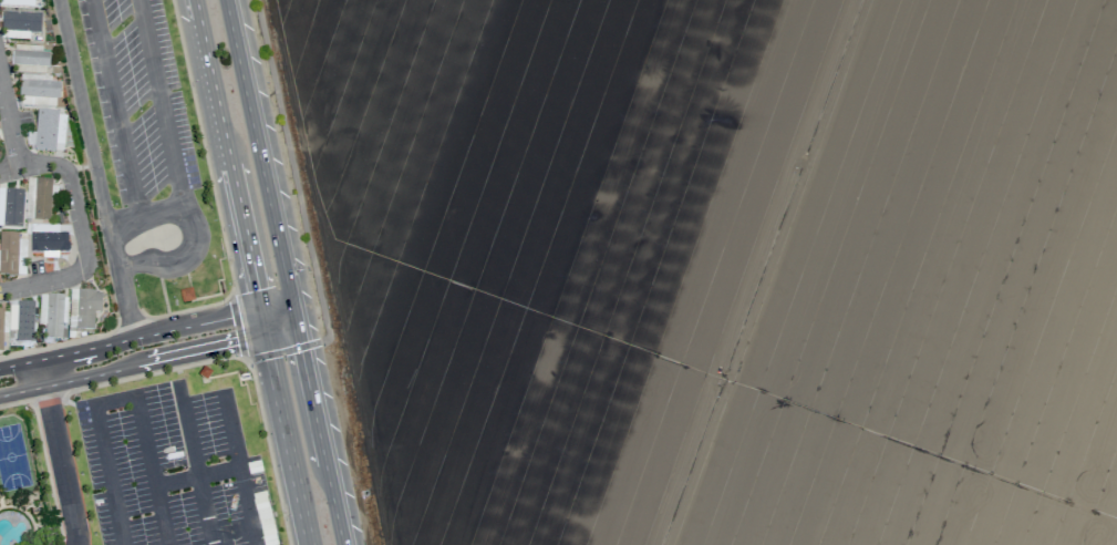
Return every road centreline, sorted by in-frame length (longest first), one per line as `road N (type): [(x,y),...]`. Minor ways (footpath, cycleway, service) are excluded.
road 1 (track): [(324,236),(1116,521)]
road 2 (track): [(390,544),(274,0)]
road 3 (secondary): [(195,0),(310,544)]
road 4 (secondary): [(343,544),(228,0)]
road 5 (residential): [(0,395),(298,326)]
road 6 (residential): [(291,300),(0,367)]
road 7 (track): [(905,0),(1116,76)]

